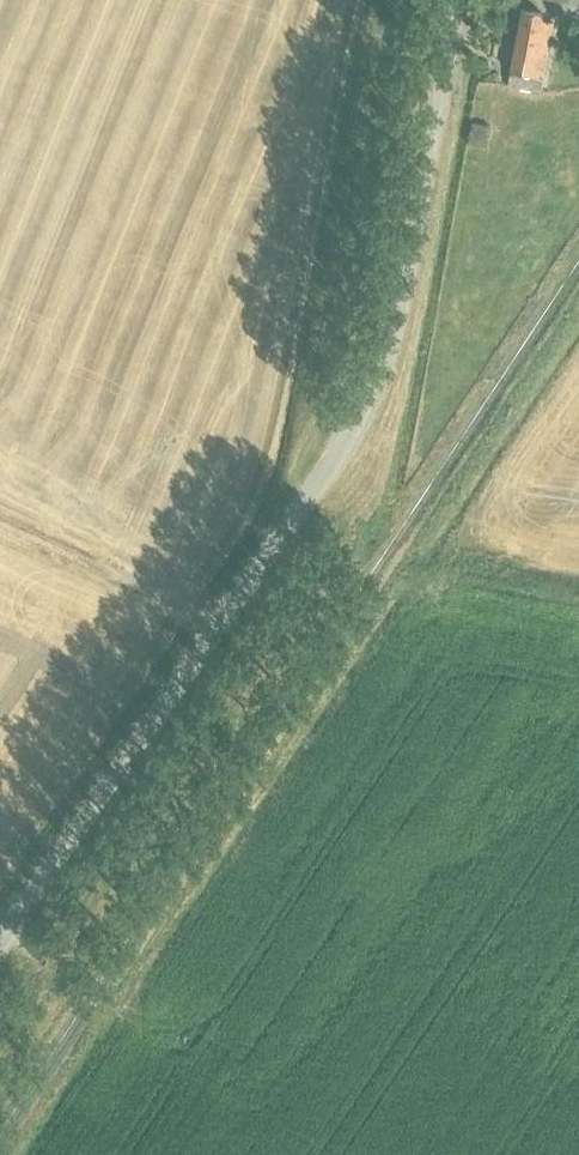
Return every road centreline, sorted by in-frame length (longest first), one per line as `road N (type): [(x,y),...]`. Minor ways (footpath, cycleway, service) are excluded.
road 1 (unclassified): [(0,934),(374,373),(406,276),(457,0)]
road 2 (track): [(319,462),(365,496),(0,1021)]
road 3 (track): [(319,462),(313,396),(384,0)]
road 4 (track): [(210,609),(0,514)]

